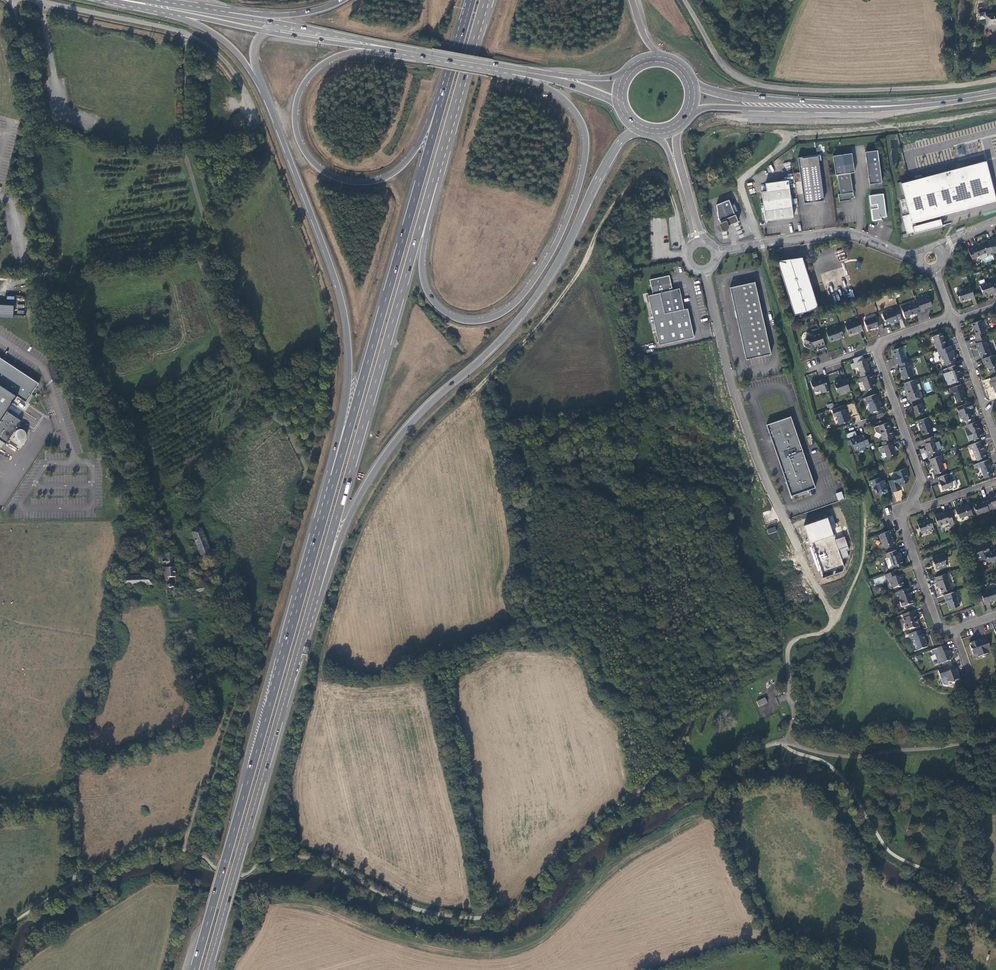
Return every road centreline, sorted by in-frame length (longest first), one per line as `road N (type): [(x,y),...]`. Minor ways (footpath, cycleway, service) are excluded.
road 1 (trunk): [(313,598),(383,457),(525,311),(611,155),(640,130)]
road 2 (trunk): [(509,73),(570,105),(586,134),(585,158),(544,265),(513,305),(479,321),(442,310),(423,273),(447,137)]
road 3 (trunk): [(333,484),(194,969)]
road 4 (trunk): [(313,598),(447,137)]
road 5 (trunk): [(449,77),(333,484)]
road 6 (trunk): [(266,99),(345,315),(348,389),(333,484)]
road 7 (trunk): [(449,77),(421,140),(396,172),(358,182),(321,170),(296,129),(304,83),(345,53),(403,55)]
road 8 (trunk): [(207,969),(313,598)]
road 9 (unclassified): [(995,79),(863,91),(756,84),(720,61),(684,0)]
road 10 (primary): [(624,74),(560,75),(302,29)]
road 11 (track): [(676,212),(660,178),(638,182),(523,346),(476,385)]
road 12 (unclassified): [(705,272),(735,399),(799,548)]
road 13 (track): [(14,0),(31,100),(24,175),(43,252)]
road 14 (track): [(883,969),(765,938),(657,967)]
road 15 (residential): [(920,256),(846,234),(717,253)]
road 16 (primary): [(690,113),(878,106)]
road 17 (primary): [(878,106),(744,98),(693,83)]
road 18 (trunk): [(156,9),(220,37),(266,99)]
road 19 (trunk): [(447,137),(485,0)]
road 20 (trunk): [(343,0),(287,15),(203,10)]
road 21 (primary): [(264,31),(403,55)]
road 22 (residential): [(955,631),(938,628),(901,519),(905,512)]
road 23 (track): [(765,938),(715,824)]

